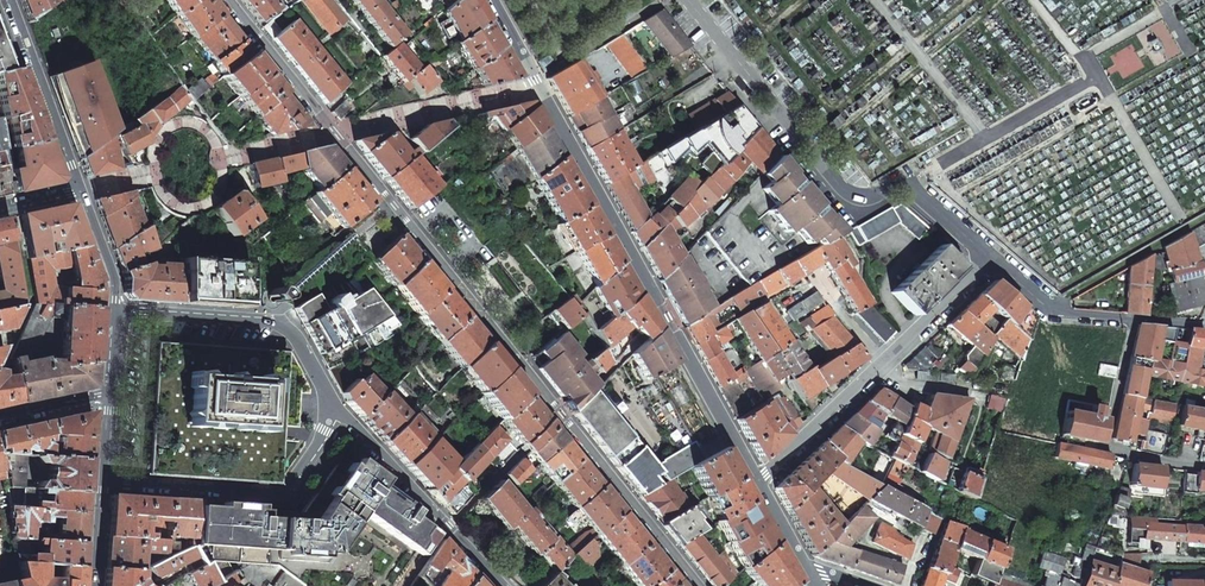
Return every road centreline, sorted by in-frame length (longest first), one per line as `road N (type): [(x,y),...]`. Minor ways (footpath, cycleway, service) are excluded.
road 1 (residential): [(699,585),(229,0)]
road 2 (residential): [(760,483),(492,0)]
road 3 (residential): [(693,0),(859,199),(900,181),(992,259)]
road 4 (residential): [(760,483),(992,259)]
road 5 (residential): [(113,316),(288,326),(346,421)]
road 6 (residential): [(346,421),(292,495),(102,481)]
road 7 (residential): [(1133,320),(1107,446),(1134,458),(1204,467)]
road 8 (residential): [(346,421),(497,585)]
road 9 (residential): [(78,193),(2,0)]
road 10 (residential): [(992,259),(1071,318),(1133,320)]
road 11 (residential): [(113,316),(113,280),(78,193)]

